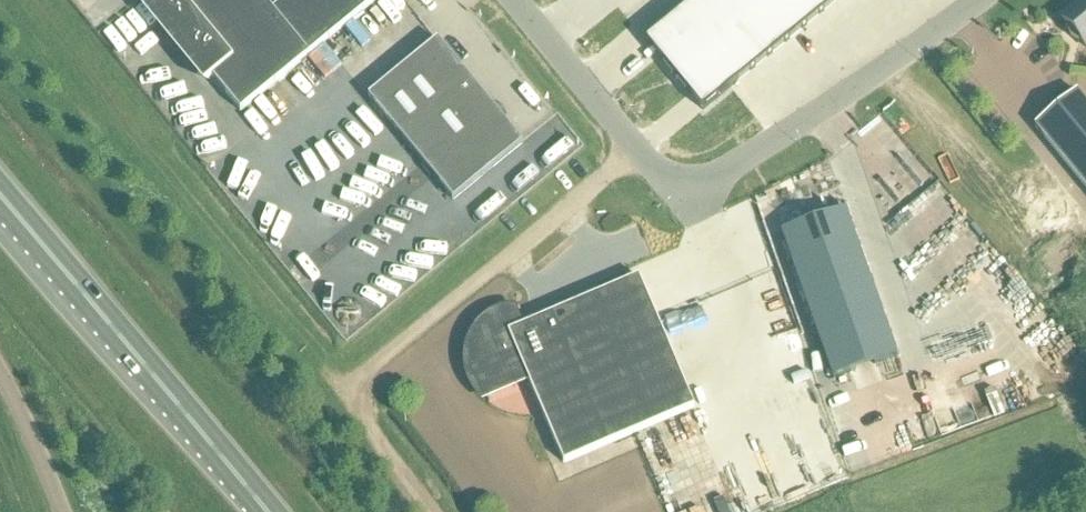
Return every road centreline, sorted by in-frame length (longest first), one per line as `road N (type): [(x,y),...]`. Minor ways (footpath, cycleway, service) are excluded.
road 1 (unclassified): [(434,511),(346,394),(641,151)]
road 2 (unclassified): [(641,151),(667,184),(704,189),(984,0)]
road 3 (trunk): [(267,511),(0,197)]
road 4 (unclassified): [(641,151),(517,0)]
road 5 (unclassified): [(0,375),(64,511)]

